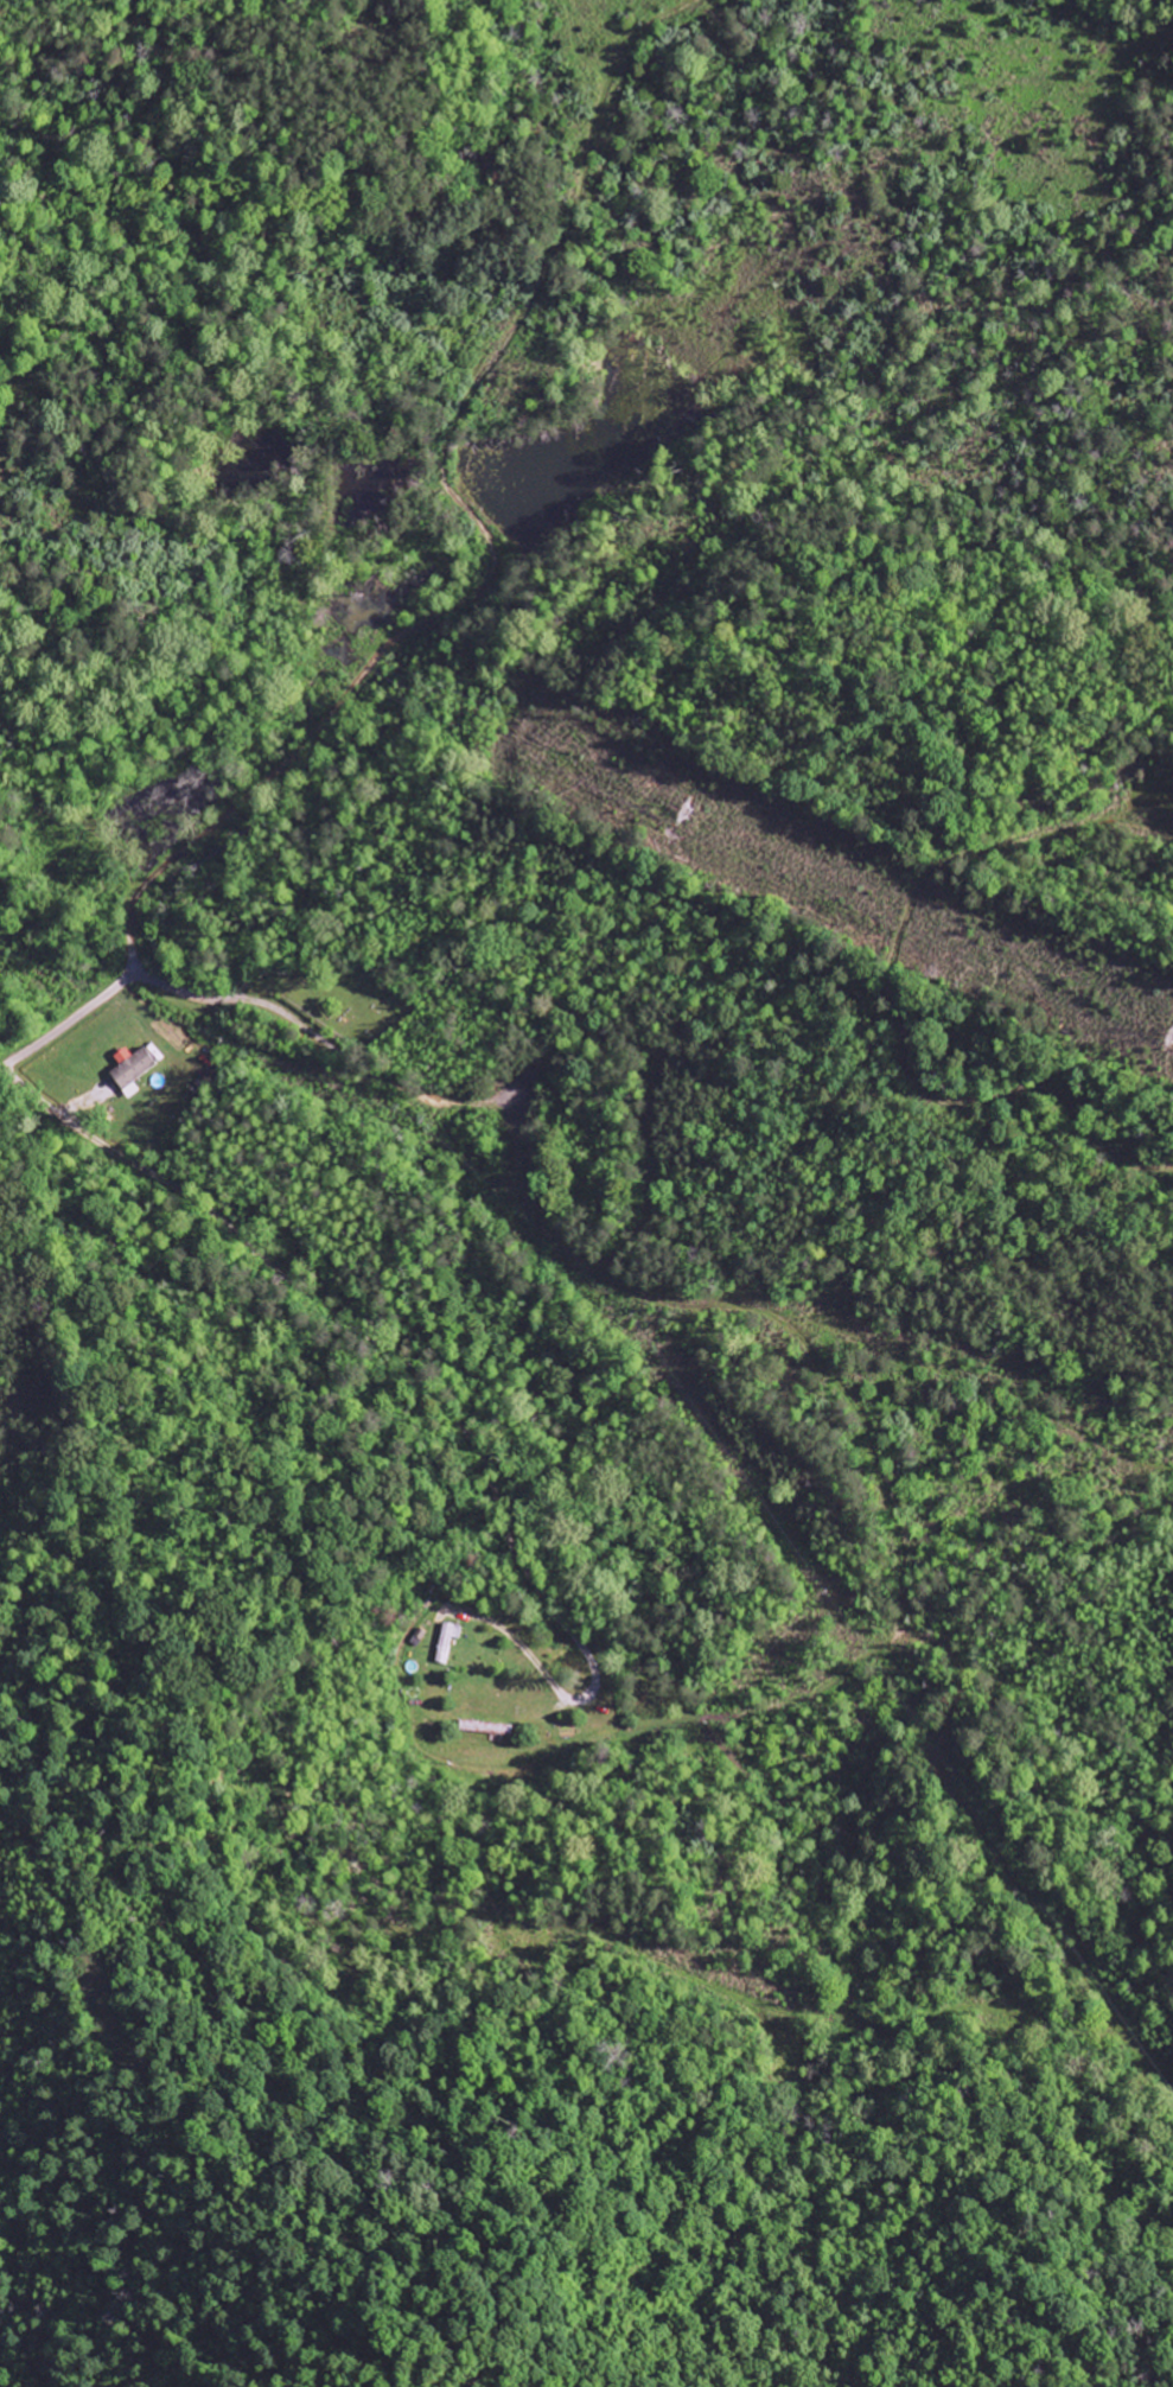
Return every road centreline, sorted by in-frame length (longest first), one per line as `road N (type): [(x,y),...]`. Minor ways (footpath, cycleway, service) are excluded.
road 1 (residential): [(477,342),(485,356),(444,450),(457,490),(496,547),(493,580),(465,611),(427,623),(381,656),(301,752),(146,885),(128,925),(135,976)]
road 2 (residential): [(135,976),(196,1001),(259,1001),(375,1077),(484,1096),(515,1116)]
road 3 (residential): [(0,1085),(47,1105),(283,1279)]
road 4 (residential): [(135,976),(0,1065)]

